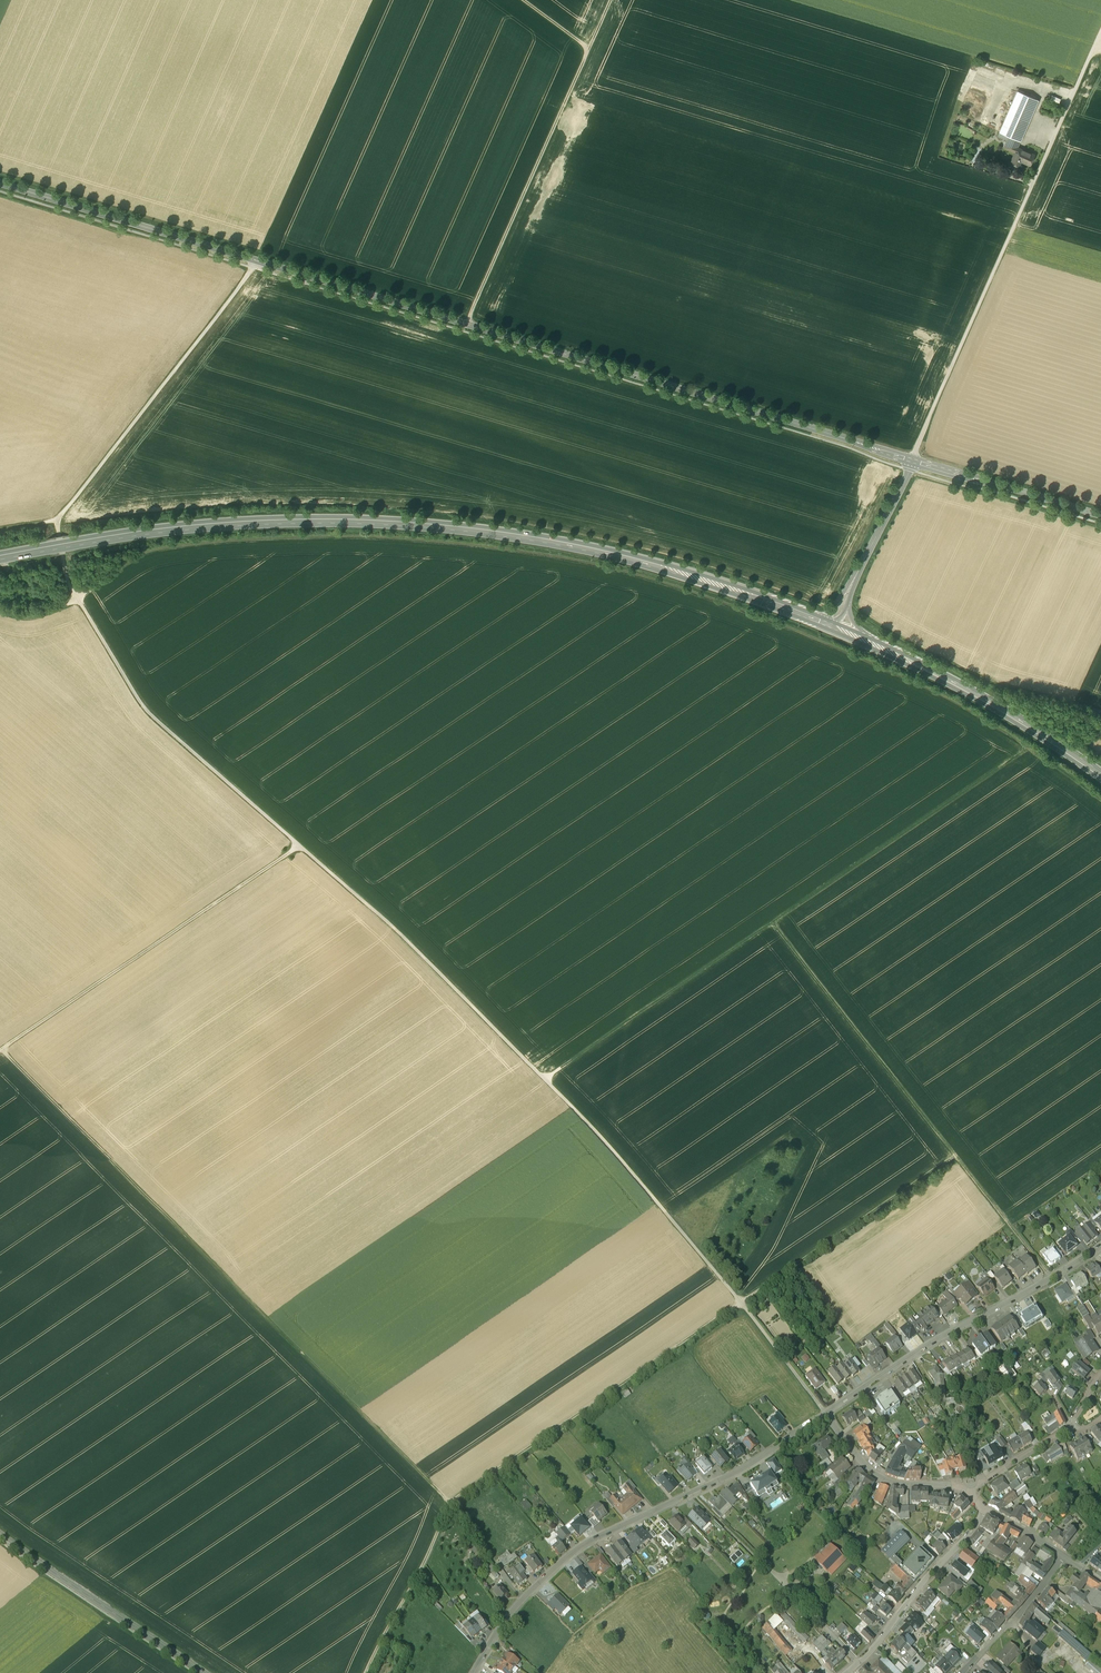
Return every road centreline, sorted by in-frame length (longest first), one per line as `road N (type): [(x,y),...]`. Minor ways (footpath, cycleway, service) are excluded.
road 1 (track): [(255,260),(57,520),(69,584),(145,708),(400,933),(592,1126),(719,1274),(824,1414)]
road 2 (track): [(1027,747),(955,704),(746,613),(612,569),(471,546),(330,536),(153,550),(45,615),(0,613)]
road 3 (tertiary): [(0,182),(912,463)]
road 4 (primary): [(830,627),(624,558),(432,526),(230,523),(0,556)]
road 5 (track): [(5,1053),(450,1504)]
road 6 (track): [(955,1153),(450,1504)]
road 7 (track): [(773,923),(1051,1279)]
road 8 (track): [(521,0),(587,49),(466,324)]
road 9 (track): [(0,1057),(304,848)]
road 10 (residential): [(824,1414),(1100,1247)]
road 11 (track): [(773,923),(1027,747)]
road 12 (residential): [(472,1672),(513,1608),(569,1554),(692,1493)]
road 13 (track): [(545,1080),(773,923)]
road 14 (primary): [(1100,774),(990,702),(870,645)]
road 15 (tertiary): [(203,1672),(0,1536)]
road 16 (track): [(1100,713),(983,682),(875,626)]
road 17 (residential): [(692,1493),(857,1663)]
road 18 (residential): [(986,1509),(857,1663)]
road 19 (tertiary): [(912,463),(1100,519)]
road 20 (track): [(365,1672),(450,1504)]
road 21 (residential): [(824,1414),(880,1477),(968,1490)]
road 22 (primary): [(912,463),(842,603)]
road 23 (residential): [(1065,1557),(962,1672)]
road 24 (residential): [(692,1493),(824,1414)]
road 25 (residential): [(968,1490),(1072,1425)]

